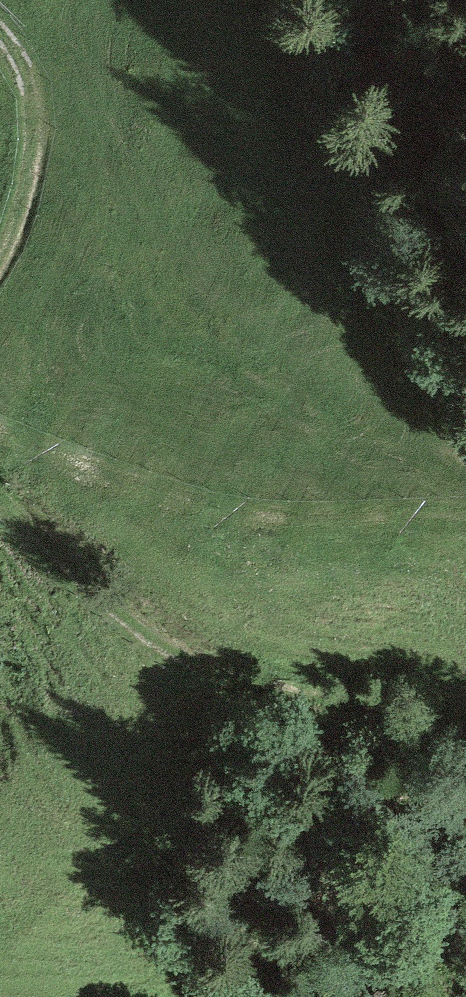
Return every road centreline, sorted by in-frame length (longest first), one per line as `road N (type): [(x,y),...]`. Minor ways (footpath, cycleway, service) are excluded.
road 1 (track): [(0,509),(145,642),(238,691),(422,723),(465,744)]
road 2 (track): [(0,431),(234,511),(285,519),(465,520)]
road 3 (track): [(0,32),(26,72),(36,111),(25,202),(0,267)]

